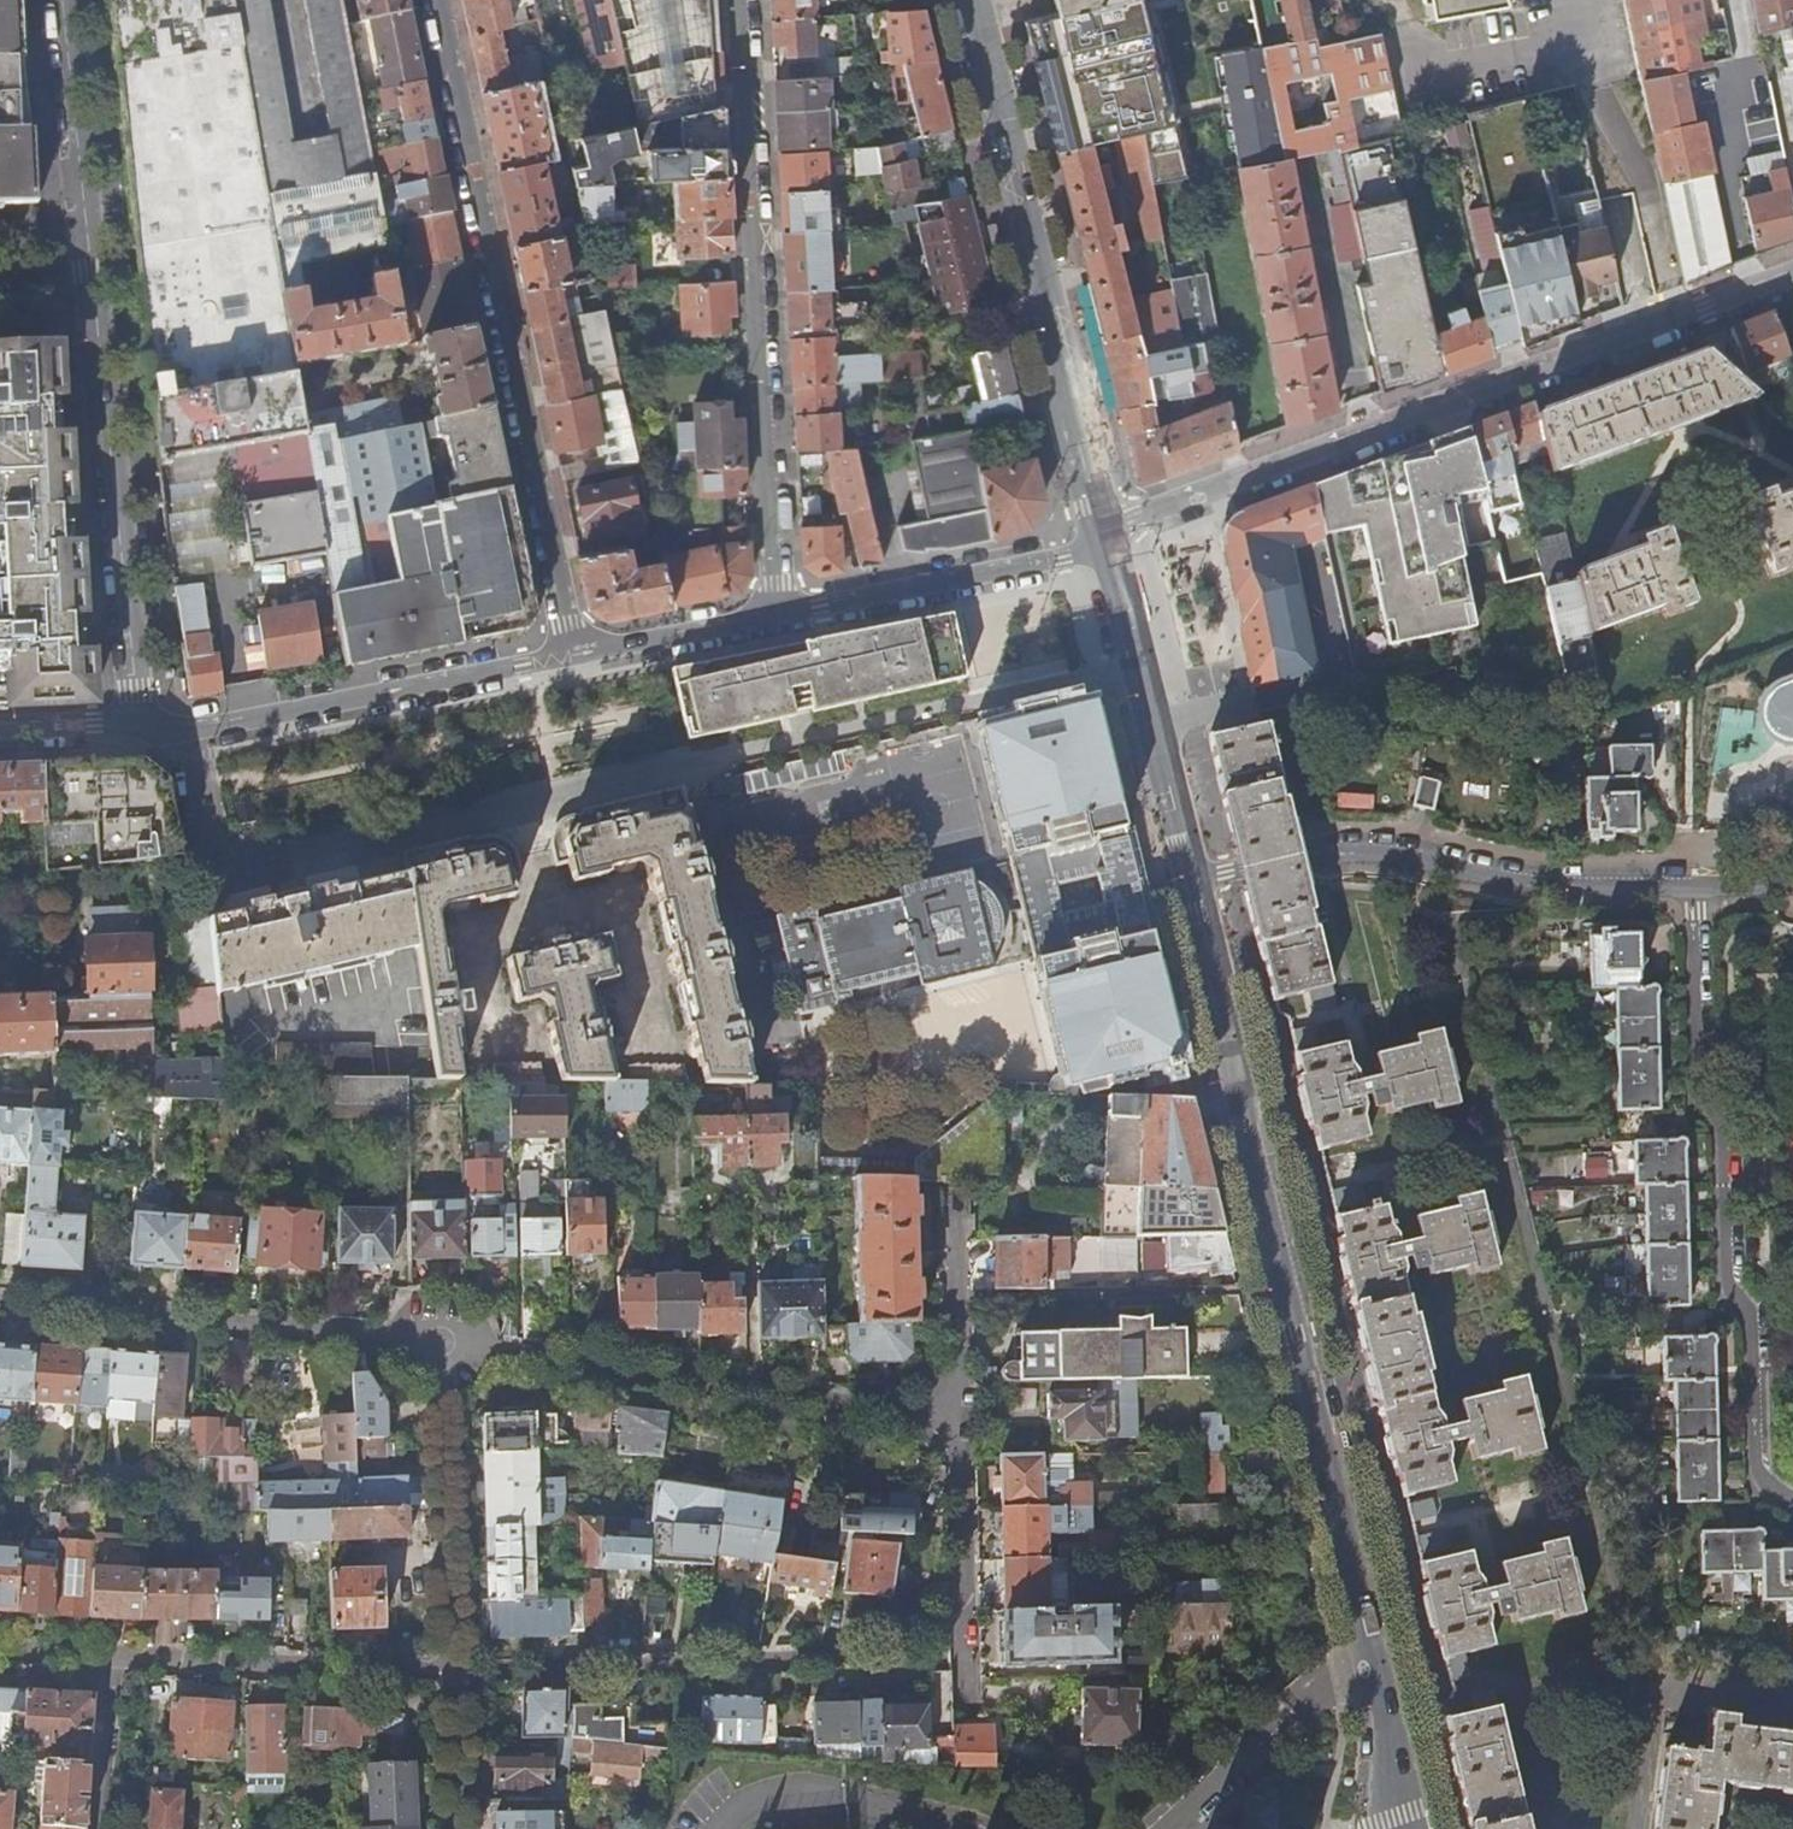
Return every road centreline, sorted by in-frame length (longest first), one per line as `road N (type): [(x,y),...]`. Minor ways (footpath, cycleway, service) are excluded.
road 1 (residential): [(1792,1502),(1770,1487),(1757,1461),(1754,1332),(1728,1273),(1725,1133),(1698,1078),(1694,887),(1570,888),(1364,853),(1301,856),(1193,881)]
road 2 (residential): [(190,726),(229,866),(1139,658)]
road 3 (residential): [(1193,881),(1366,1654),(1393,1828)]
road 4 (residential): [(139,734),(65,0)]
road 5 (residential): [(1108,535),(1792,275)]
road 6 (residential): [(432,0),(569,652)]
road 7 (residential): [(777,613),(742,0)]
road 8 (residential): [(976,0),(1108,535)]
road 9 (residential): [(454,1669),(588,1671),(885,1649),(945,1613),(962,1586)]
road 10 (residential): [(439,1339),(955,1409)]
road 11 (residential): [(0,1306),(439,1339)]
road 12 (residential): [(190,726),(569,652)]
road 13 (residential): [(454,1669),(111,1657)]
road 14 (residential): [(777,613),(1058,554),(1108,535)]
road 15 (residential): [(439,1339),(454,1669)]
road 16 (residential): [(1139,658),(1193,881)]
road 17 (residential): [(955,1409),(958,1191)]
road 18 (residential): [(569,652),(777,613)]
road 19 (residential): [(955,1409),(962,1586)]
road 20 (residential): [(100,1828),(111,1657)]
road 21 (residential): [(454,1669),(460,1828)]
road 22 (residential): [(0,738),(139,734)]
road 23 (residential): [(1108,535),(1139,658)]
road 24 (residential): [(962,1586),(965,1711)]

